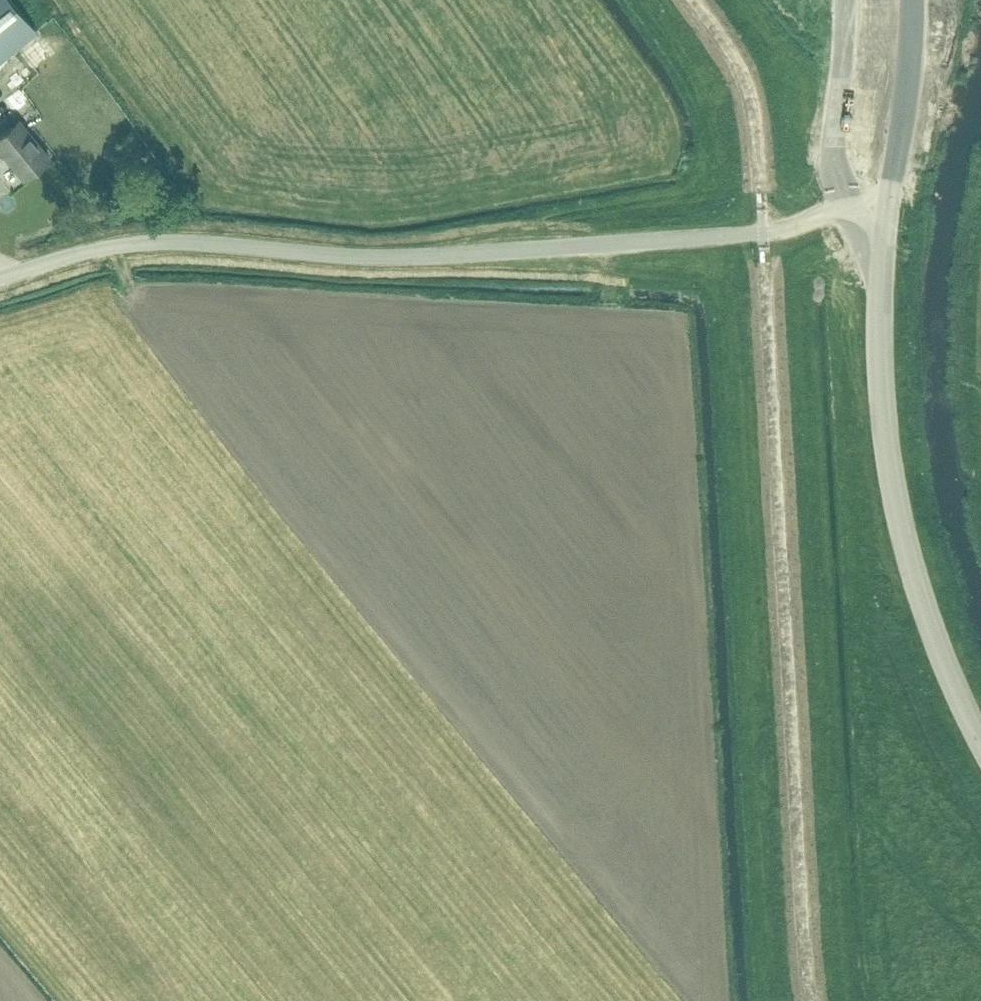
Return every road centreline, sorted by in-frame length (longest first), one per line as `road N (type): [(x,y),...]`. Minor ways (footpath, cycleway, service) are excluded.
road 1 (unclassified): [(0,276),(87,249),(155,240),(393,255),(763,231),(887,203)]
road 2 (unclassified): [(980,741),(918,594),(887,461),(878,340),(887,203)]
road 3 (unclassified): [(887,203),(906,112),(912,0)]

